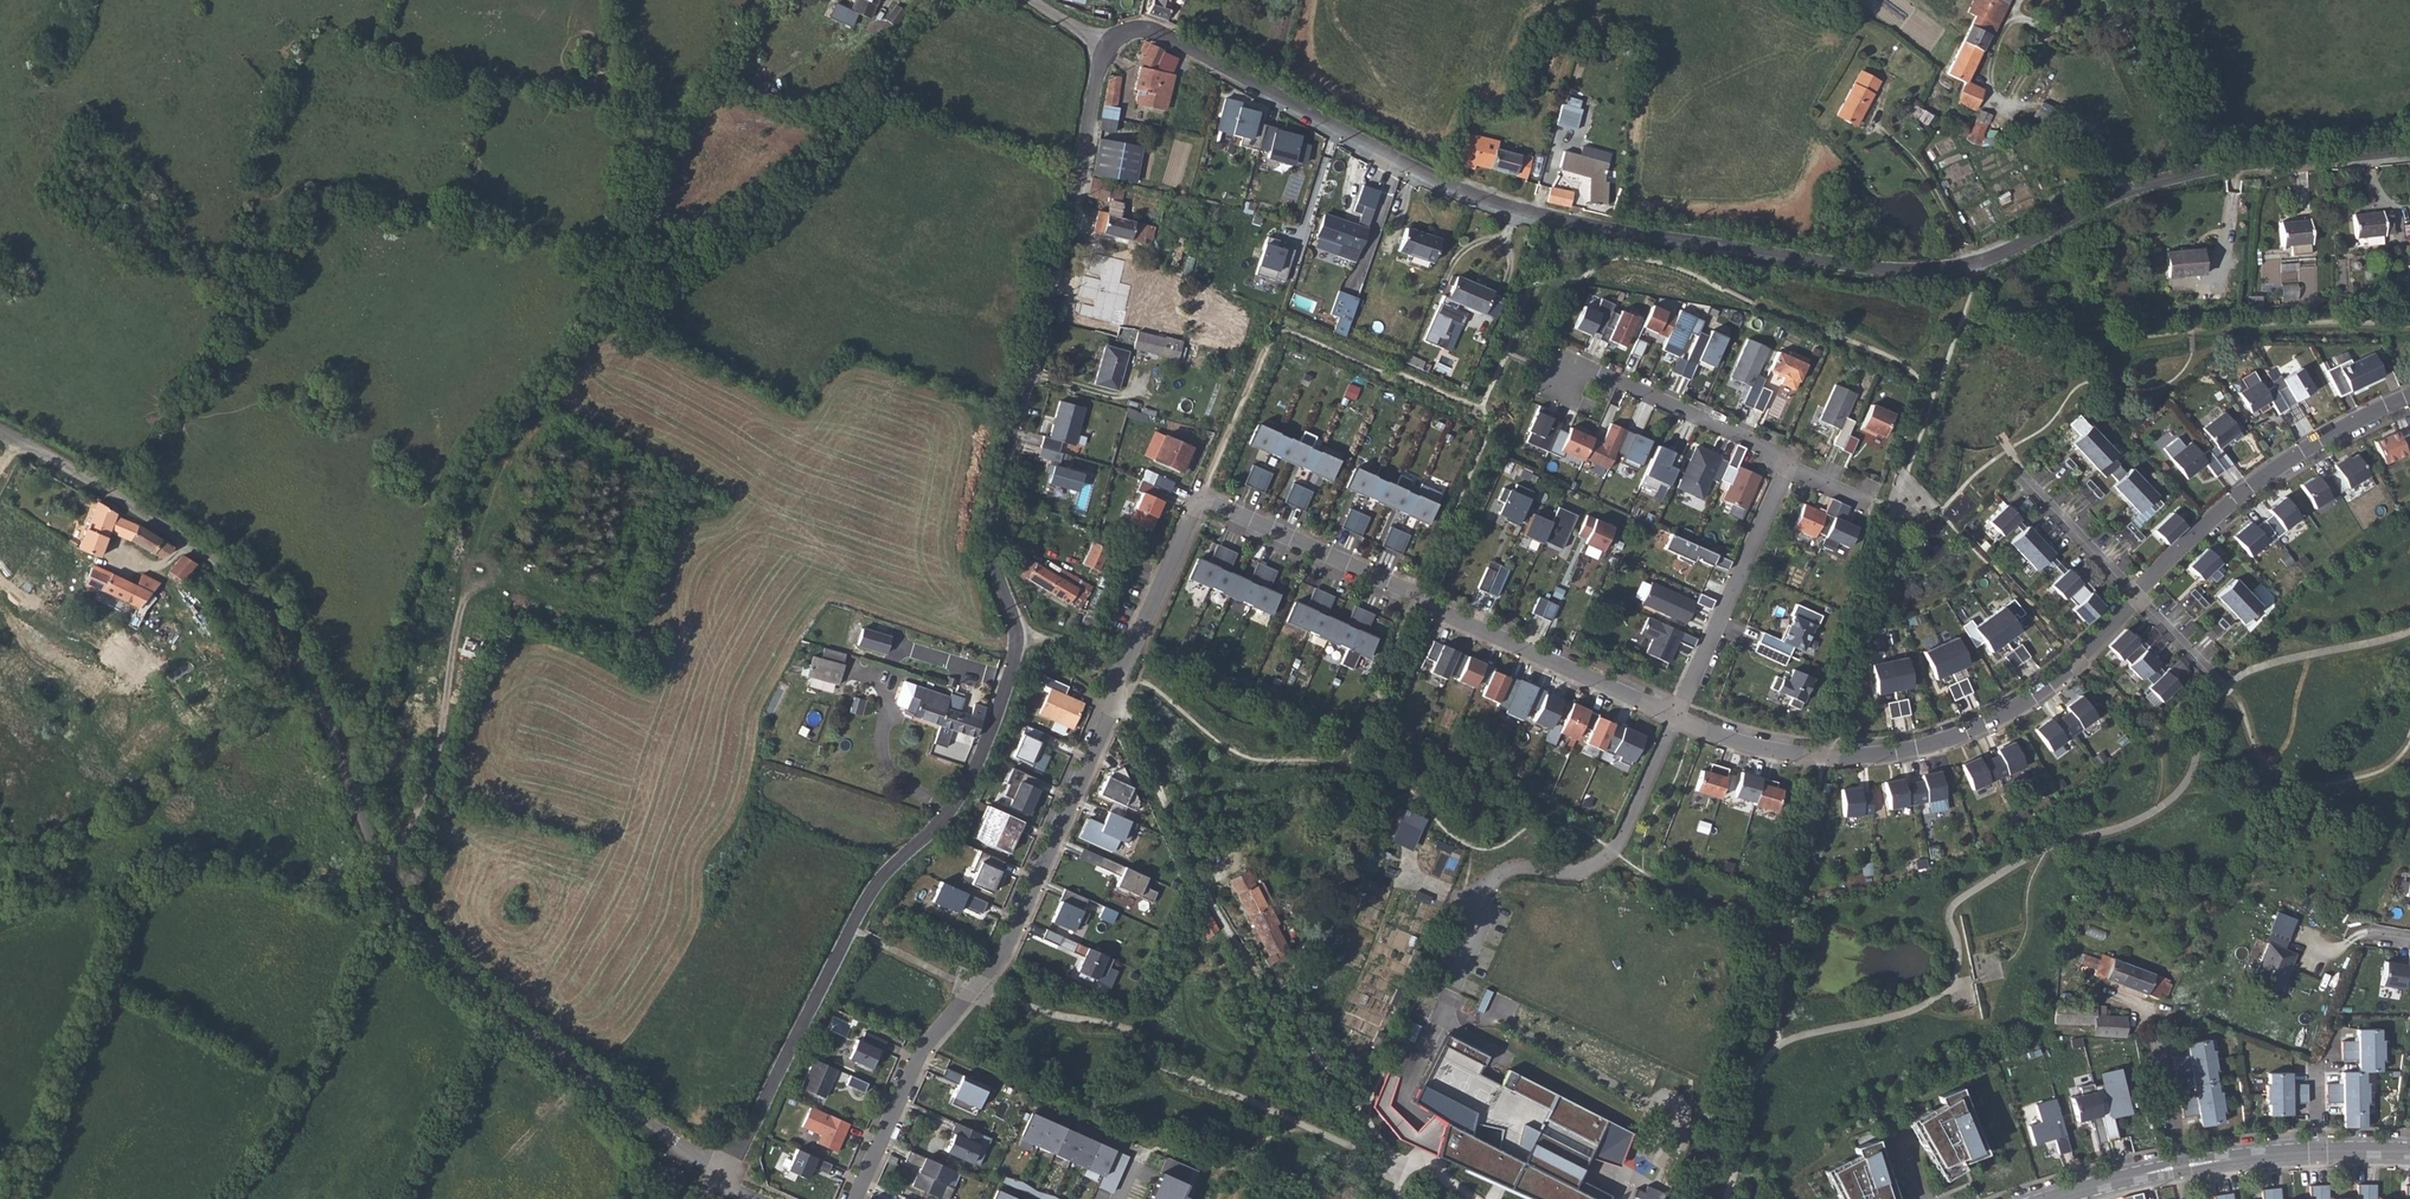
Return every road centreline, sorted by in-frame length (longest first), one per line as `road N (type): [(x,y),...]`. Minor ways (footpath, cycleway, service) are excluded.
road 1 (residential): [(1105,45),(1146,31),(1436,181),(1553,221),(1889,273),(1968,268),(2117,197),(2217,169),(2409,152)]
road 2 (residential): [(1676,716),(1199,502),(1119,703),(1001,958),(926,1046),(856,1198)]
road 3 (residential): [(727,1175),(852,930),(884,879),(953,813),(1003,705),(1017,635),(991,554),(991,528),(1105,45)]
road 4 (residential): [(0,436),(190,537),(265,610),(310,681),(382,859),(438,958),(727,1175)]
road 5 (track): [(943,0),(894,47),(867,99),(783,199),(627,279),(478,465),(410,619),(373,732),(347,760)]
road 6 (residential): [(2138,598),(2014,712),(1919,747),(1874,756),(1789,755),(1676,716)]
road 7 (track): [(1017,635),(1096,661),(1210,903),(1274,998)]
road 8 (residential): [(1449,985),(1484,887),(1522,867),(1569,872),(1592,866),(1620,842),(1676,716)]
road 9 (residential): [(2409,398),(2320,442),(2242,494),(2138,598)]
road 10 (track): [(2132,192),(2079,138),(2037,111),(2004,110),(1988,80),(2006,26),(2027,0)]
road 11 (residential): [(1676,716),(1792,463)]
road 12 (residential): [(1792,463),(1573,364),(1567,383)]
road 13 (track): [(627,279),(619,245),(652,161),(642,110)]
road 14 (residential): [(2138,598),(2021,478)]
road 15 (residential): [(2316,1152),(2180,1166)]
road 16 (residential): [(2180,1166),(2054,1198)]
road 17 (residential): [(2180,1166),(2157,1046)]

